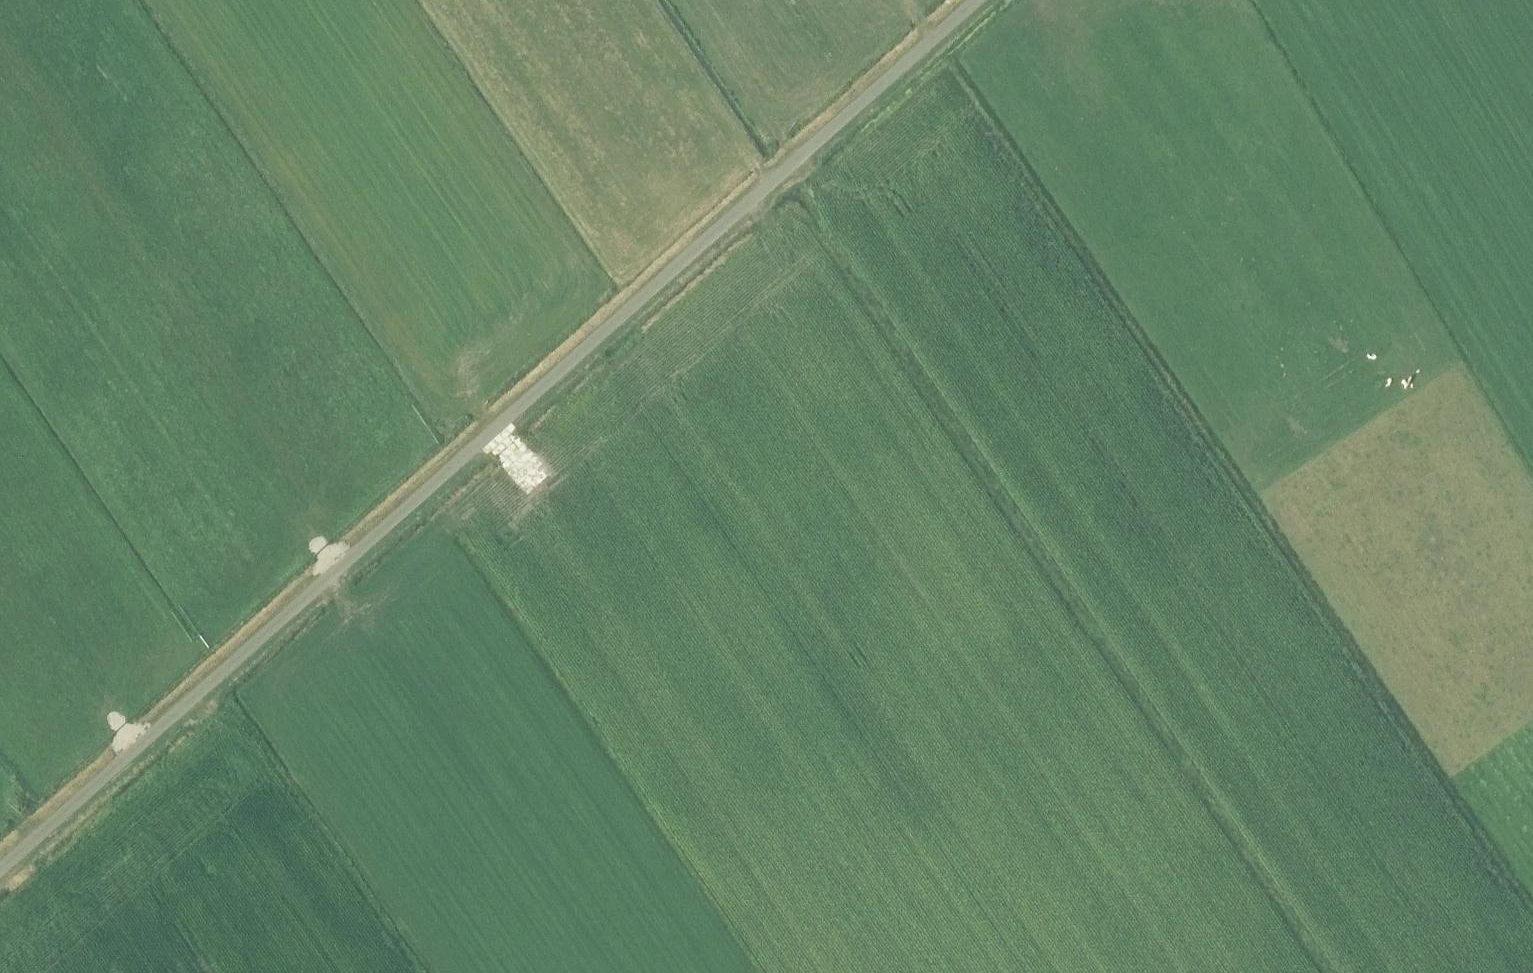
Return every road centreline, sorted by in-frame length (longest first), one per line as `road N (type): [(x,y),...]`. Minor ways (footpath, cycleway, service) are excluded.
road 1 (unclassified): [(0,872),(980,0)]

